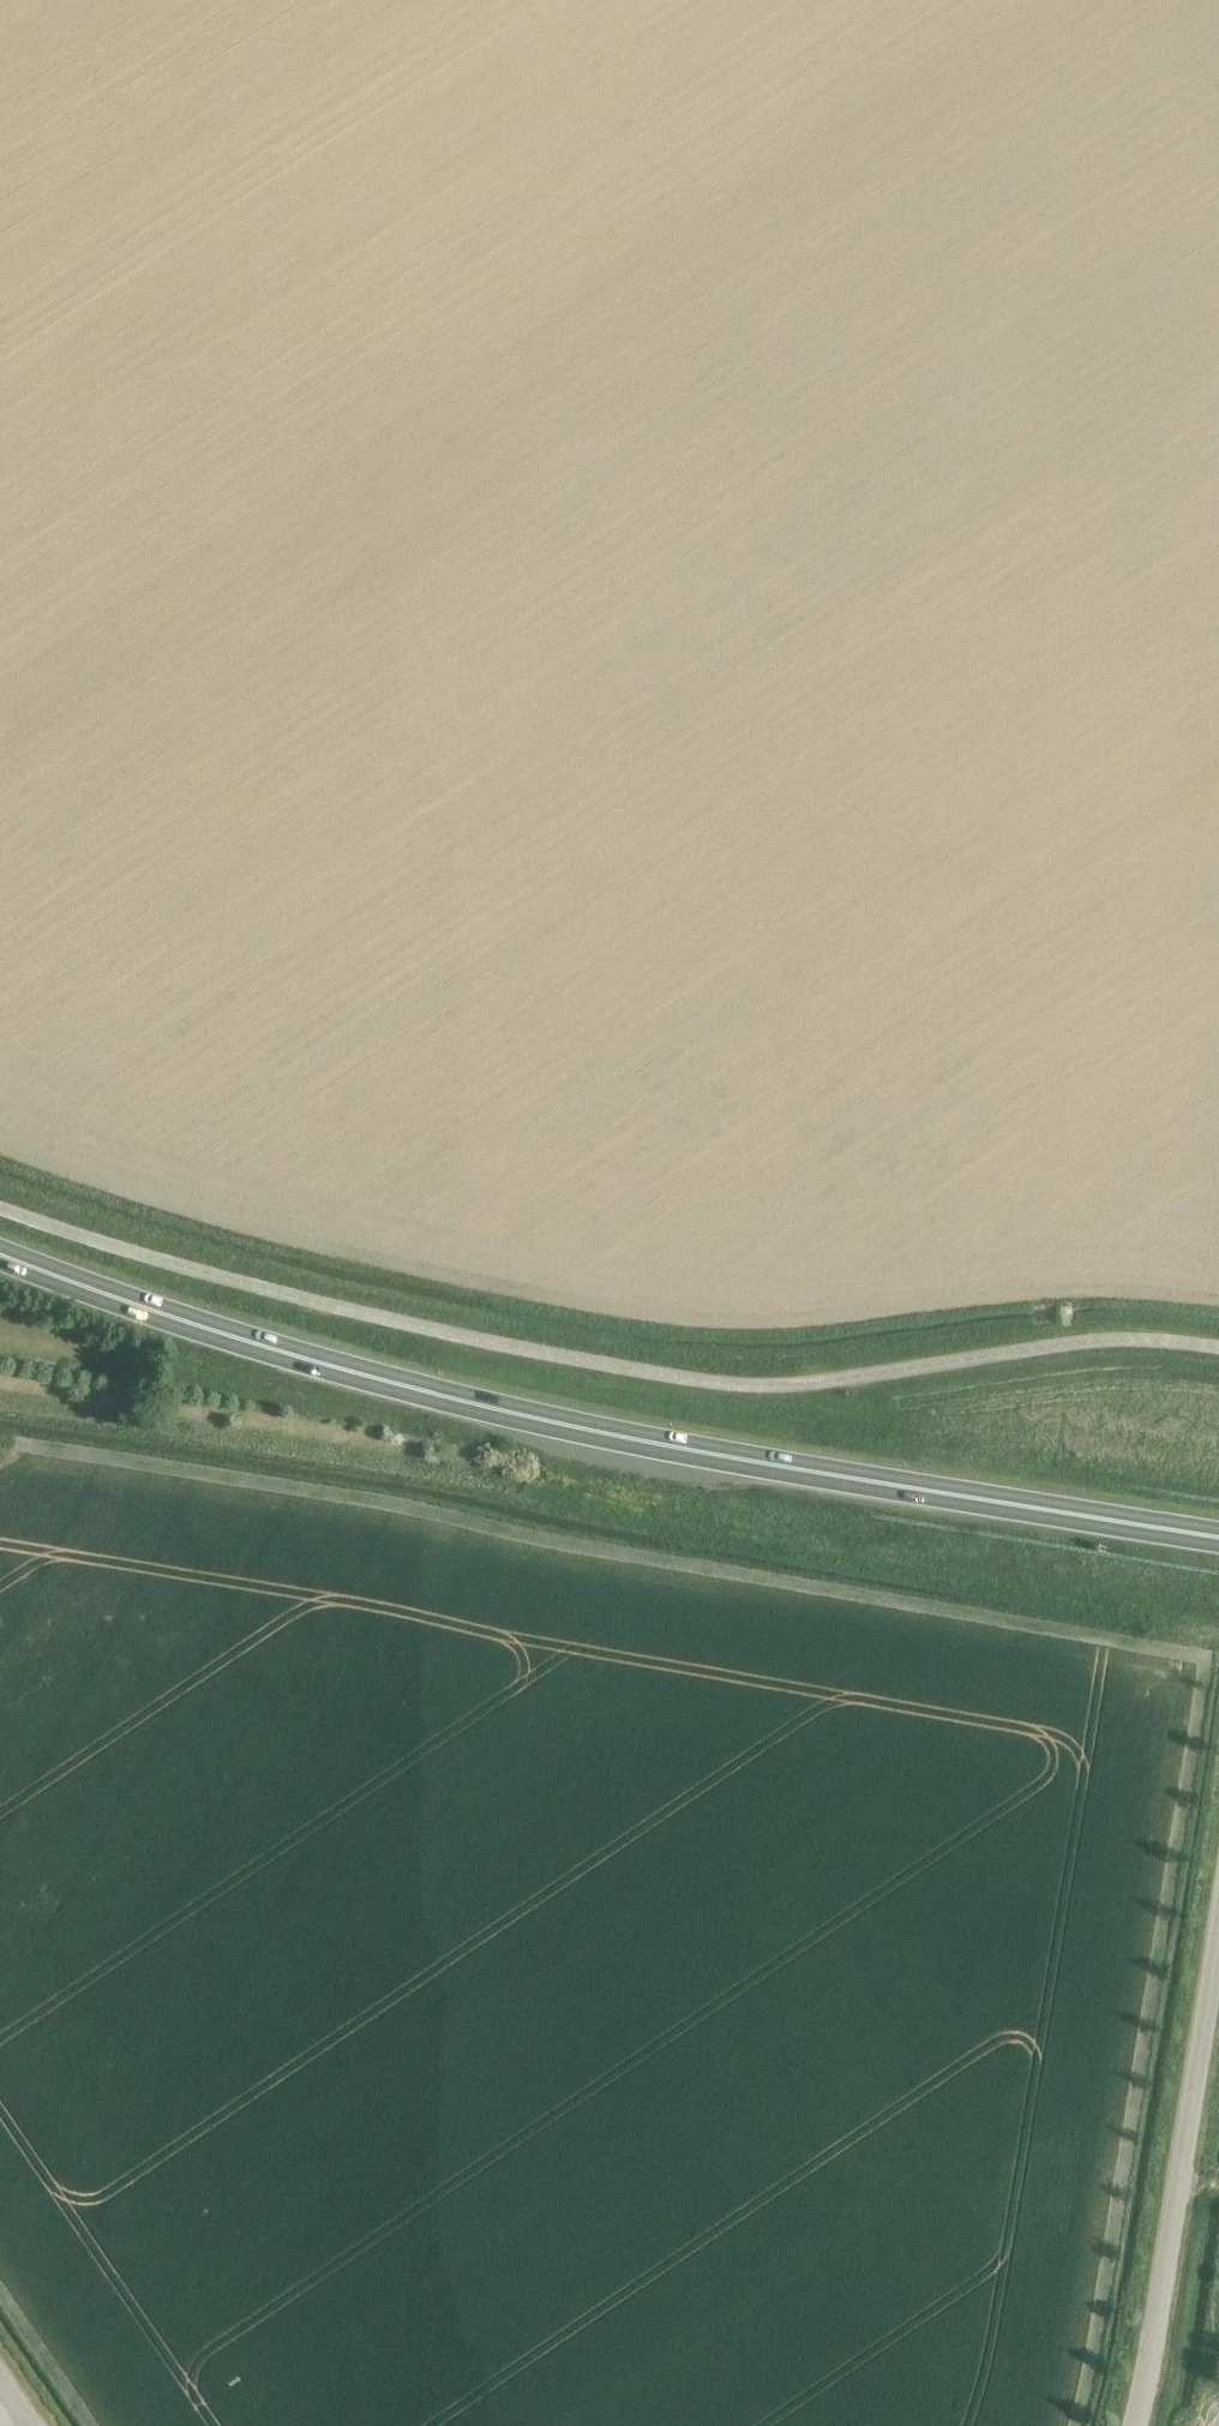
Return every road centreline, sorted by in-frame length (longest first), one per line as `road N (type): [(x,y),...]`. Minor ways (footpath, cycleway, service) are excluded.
road 1 (trunk): [(0,1257),(311,1362),(494,1409),(744,1460),(1218,1537)]
road 2 (unclassified): [(1131,2425),(1158,2316),(1218,1935)]

